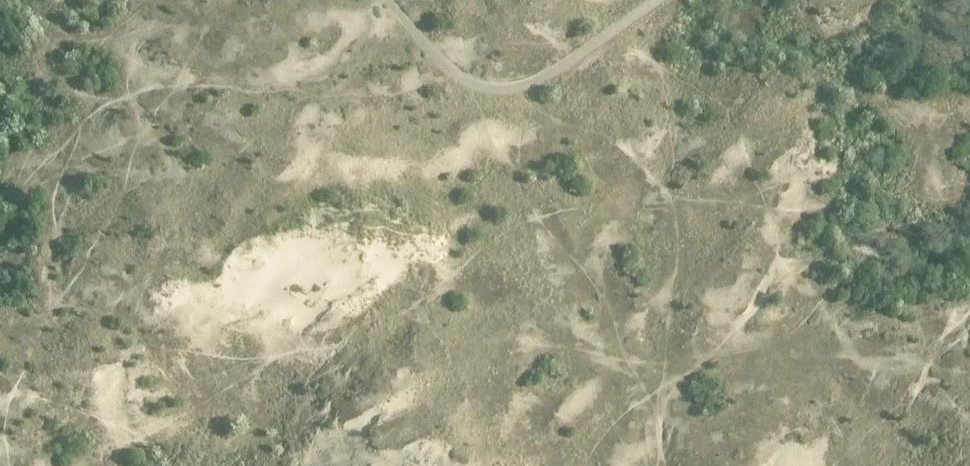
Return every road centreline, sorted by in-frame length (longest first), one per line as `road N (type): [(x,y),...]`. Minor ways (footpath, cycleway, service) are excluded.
road 1 (track): [(389,0),(456,76),(493,89),(540,78),(655,0)]

